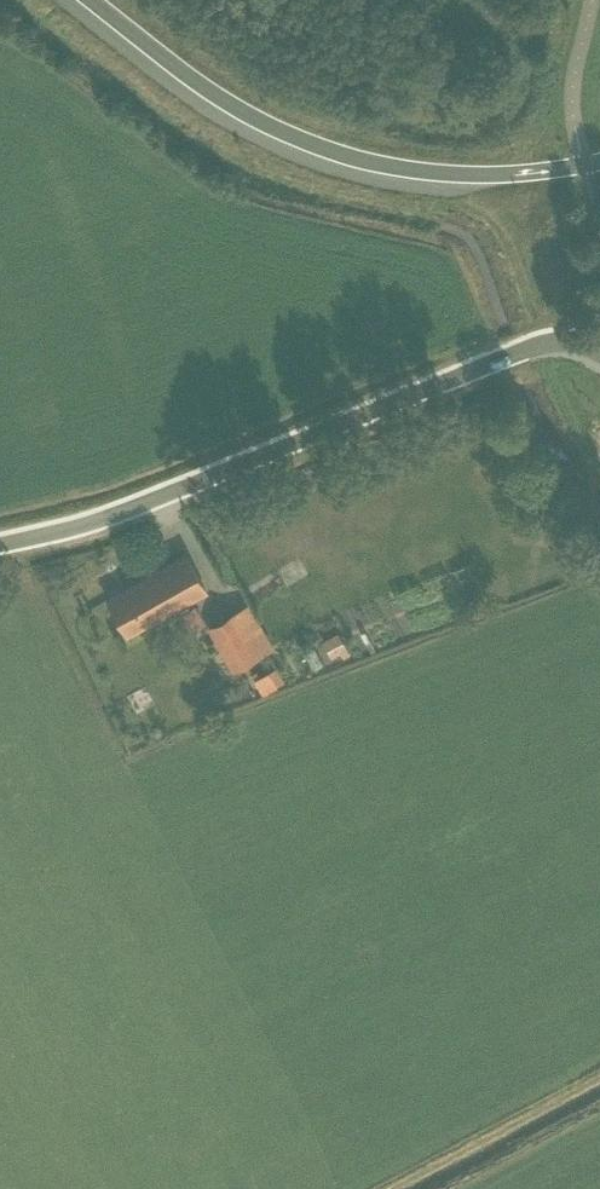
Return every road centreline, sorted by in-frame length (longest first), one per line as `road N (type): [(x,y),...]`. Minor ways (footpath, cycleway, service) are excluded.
road 1 (unclassified): [(0,548),(98,530),(528,346),(556,339),(599,350)]
road 2 (motorway): [(88,0),(209,94),(289,140),(392,167),(487,177),(599,161)]

